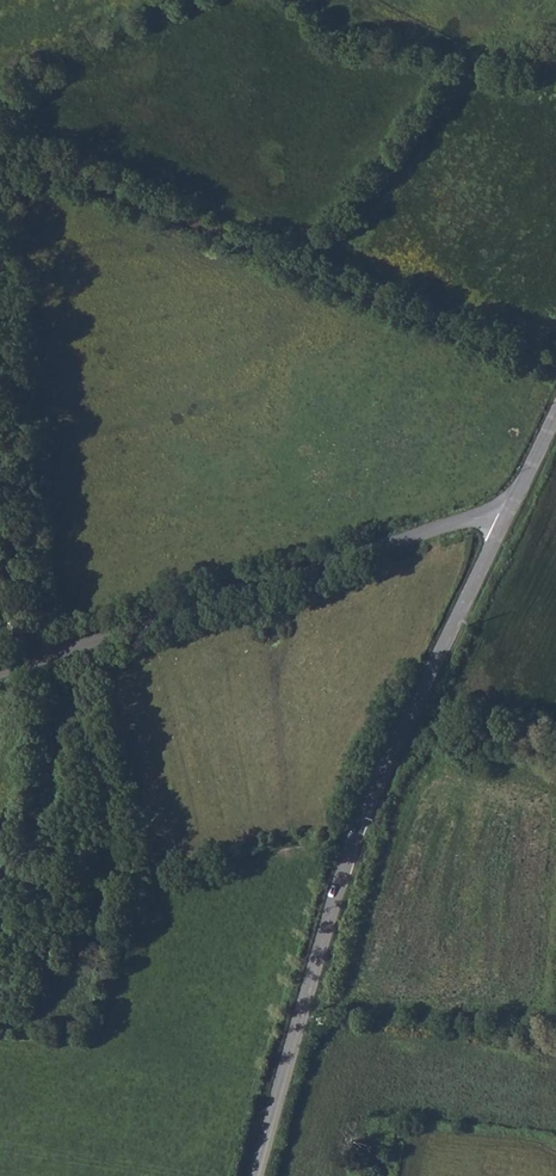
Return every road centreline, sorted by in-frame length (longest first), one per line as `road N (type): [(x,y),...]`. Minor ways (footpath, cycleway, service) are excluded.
road 1 (tertiary): [(257,1175),(351,843),(505,521)]
road 2 (track): [(555,373),(0,147)]
road 3 (unclassified): [(0,679),(443,524),(491,515),(505,521)]
road 4 (track): [(49,658),(0,173)]
road 5 (track): [(411,715),(555,761)]

